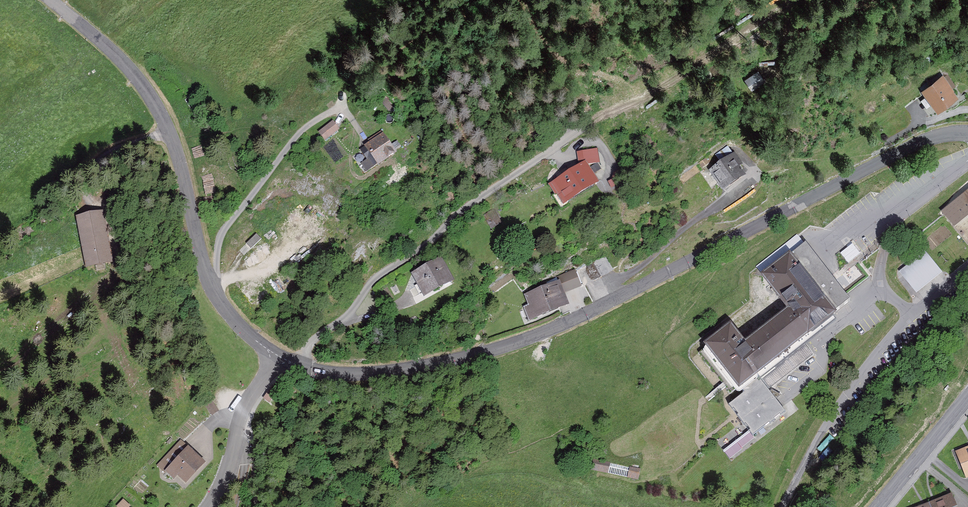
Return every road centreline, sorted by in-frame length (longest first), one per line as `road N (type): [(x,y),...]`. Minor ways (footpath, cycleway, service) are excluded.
road 1 (residential): [(967,131),(908,145),(607,304),(485,352),(393,373),(338,373),(277,357)]
road 2 (residential): [(277,357),(216,295),(172,140),(110,52)]
road 3 (unclassified): [(967,267),(871,363),(781,506)]
road 4 (track): [(579,130),(667,86),(796,0)]
road 5 (residential): [(215,506),(277,357)]
road 6 (secondary): [(876,506),(967,396)]

